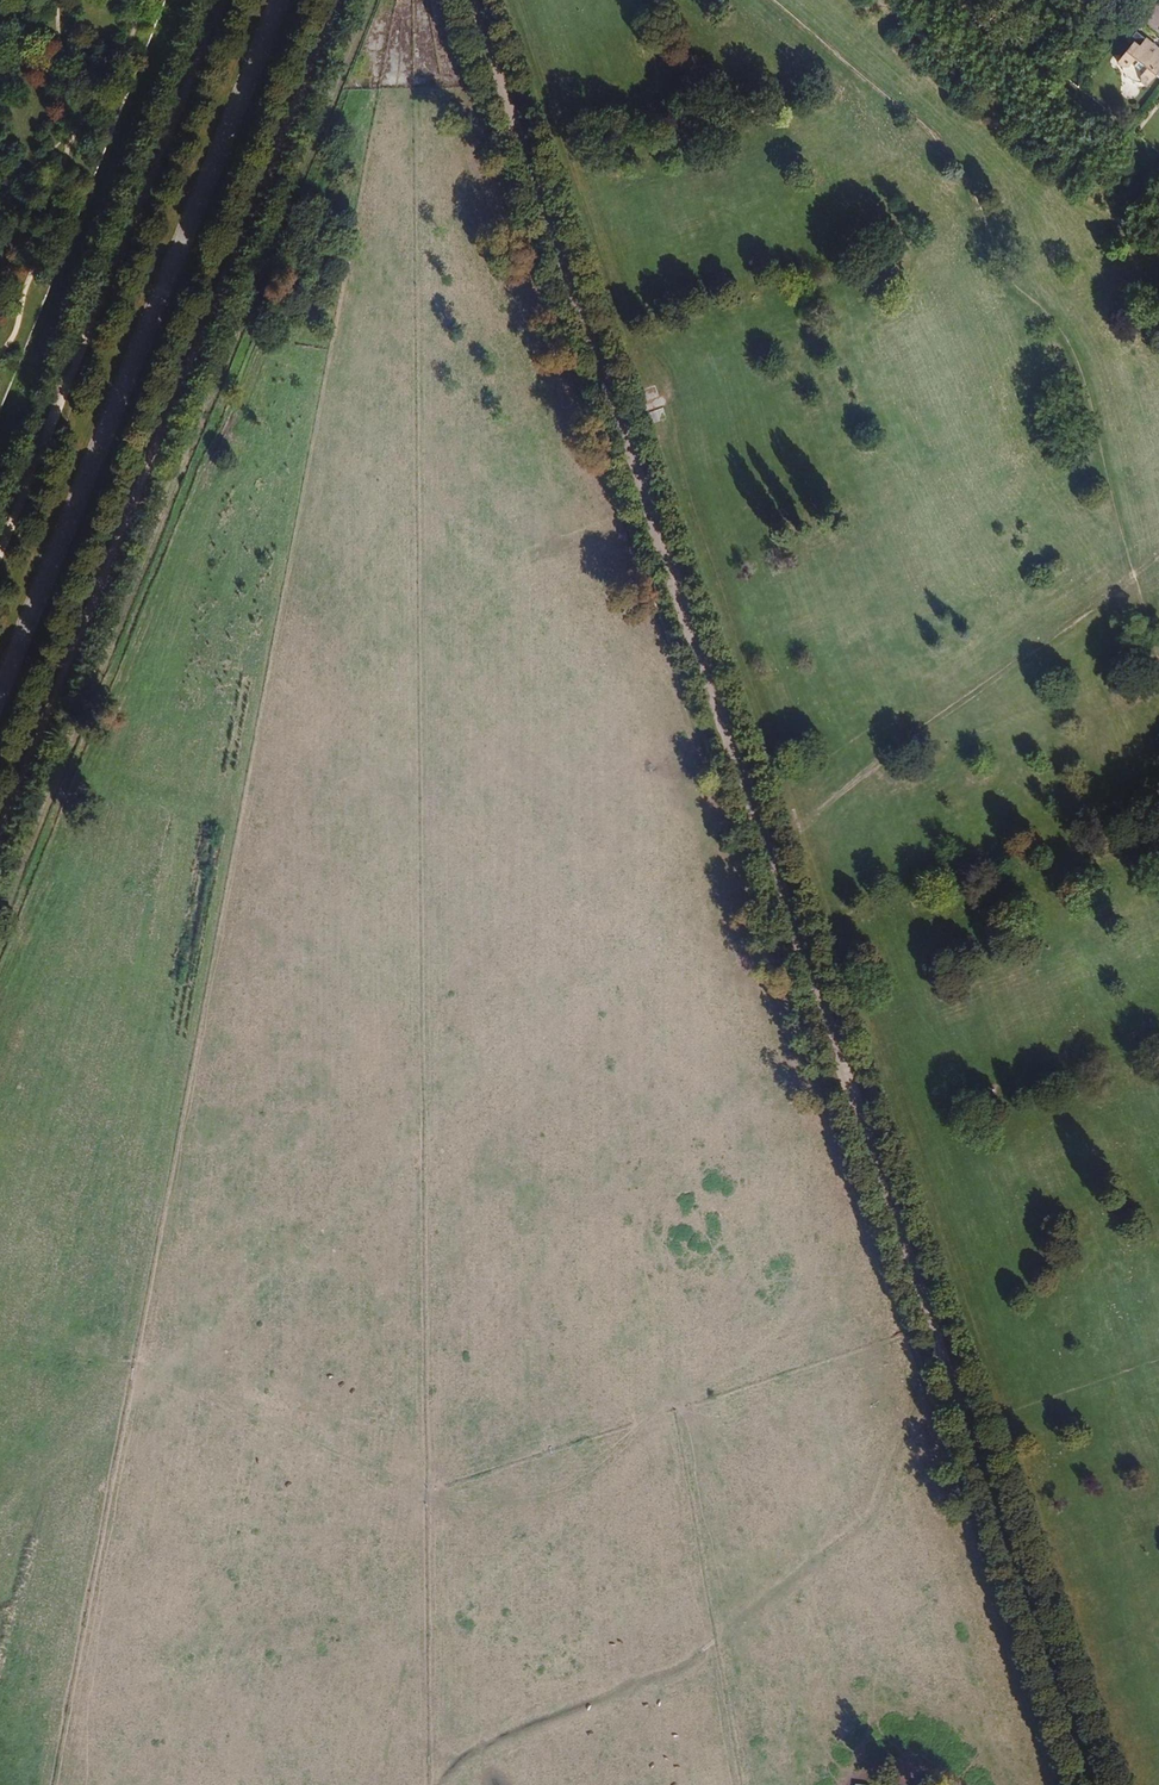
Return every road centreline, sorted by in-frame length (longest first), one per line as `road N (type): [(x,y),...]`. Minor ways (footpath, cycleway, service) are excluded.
road 1 (track): [(1158,646),(1067,334),(1010,257),(951,145),(779,0)]

